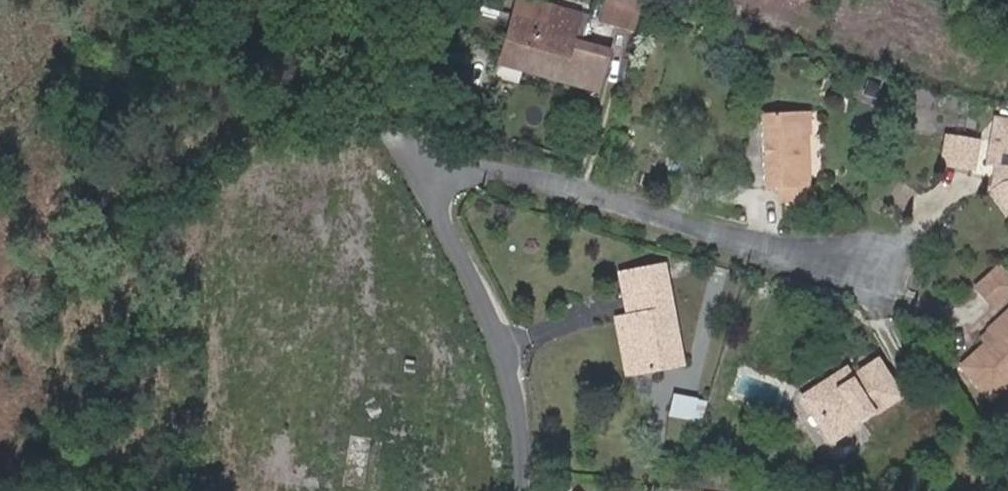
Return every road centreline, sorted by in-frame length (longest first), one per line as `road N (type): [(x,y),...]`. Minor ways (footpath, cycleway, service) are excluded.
road 1 (unclassified): [(880,267),(418,169)]
road 2 (residential): [(502,490),(476,286),(418,169)]
road 3 (unclassified): [(418,169),(335,0)]

